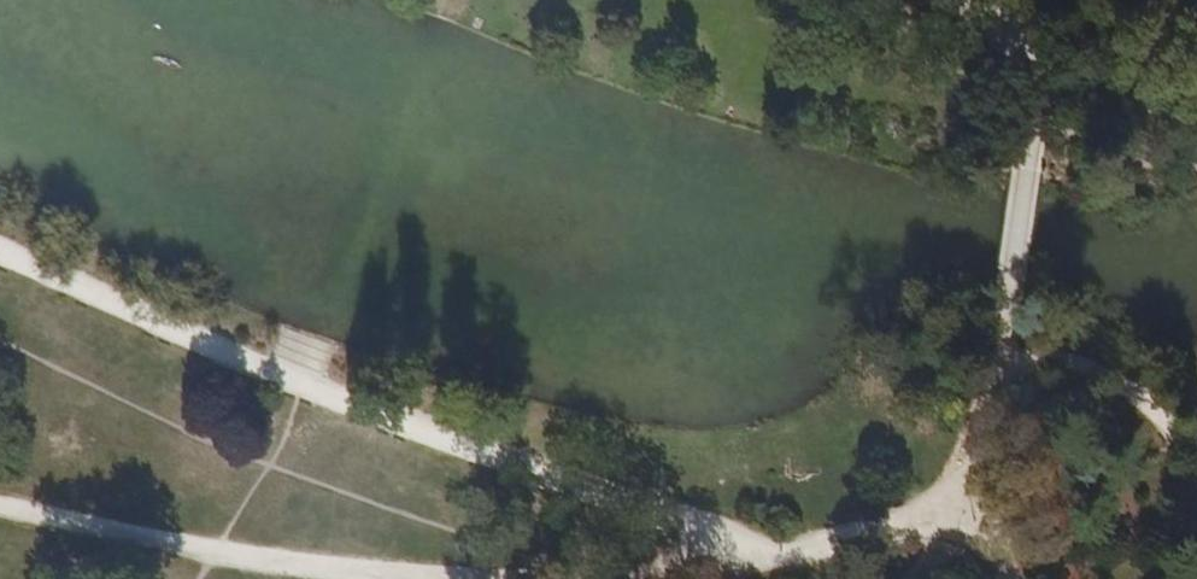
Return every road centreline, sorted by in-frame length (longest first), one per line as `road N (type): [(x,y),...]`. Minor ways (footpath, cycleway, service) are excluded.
road 1 (track): [(764,553),(291,382),(0,251)]
road 2 (track): [(455,578),(299,568),(0,502)]
road 3 (track): [(1196,475),(1129,382),(1002,345)]
road 4 (track): [(963,498),(764,553)]
road 5 (track): [(764,553),(682,574),(615,578)]

